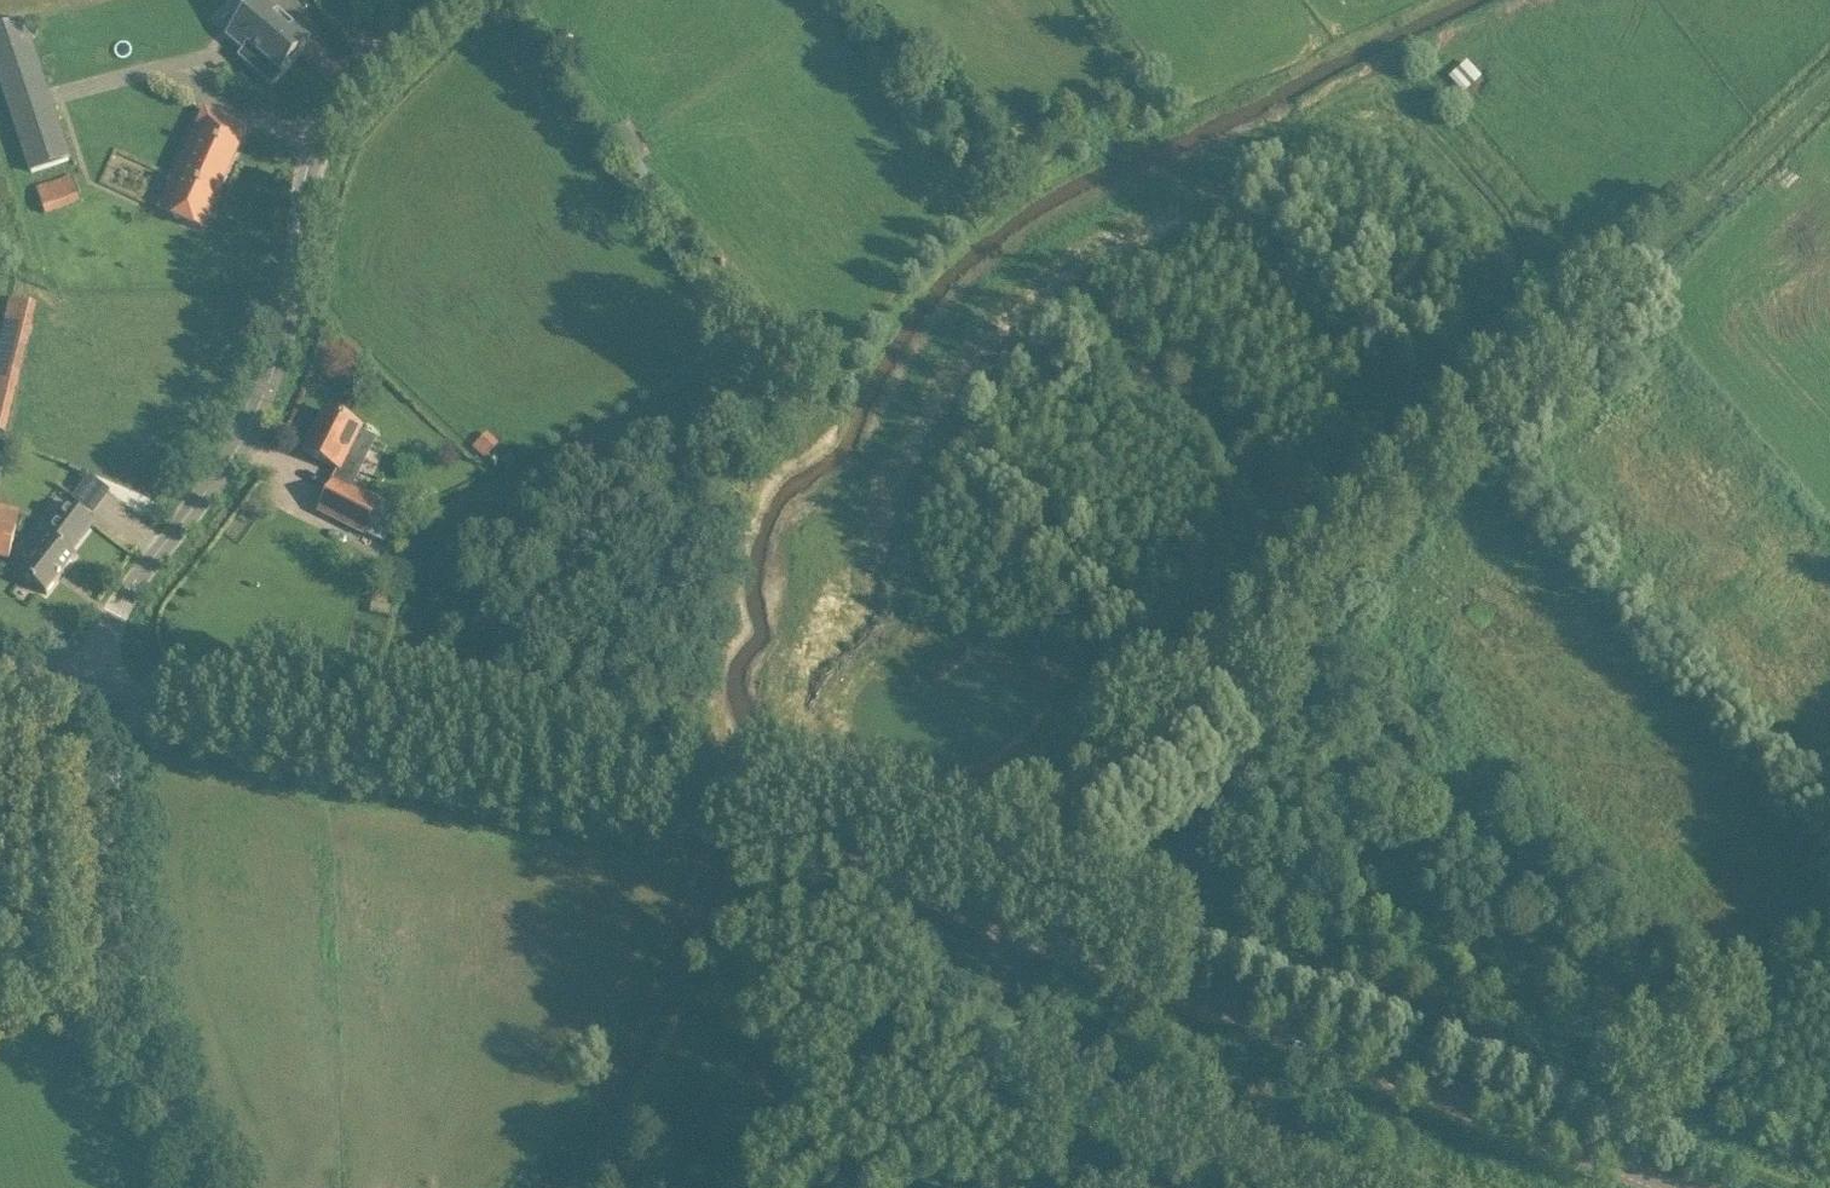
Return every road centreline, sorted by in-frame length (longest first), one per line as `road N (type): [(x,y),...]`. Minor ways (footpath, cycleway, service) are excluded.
road 1 (tertiary): [(1677,1187),(1027,932),(747,834),(114,694)]
road 2 (track): [(1027,932),(1642,268),(1829,81)]
road 3 (unclassified): [(92,688),(101,639),(126,591),(246,418),(273,342),(303,170),(320,122),(347,84),(447,0)]
road 4 (tertiary): [(196,1187),(108,1010),(102,962),(114,694)]
road 5 (track): [(1027,932),(1018,1064)]

